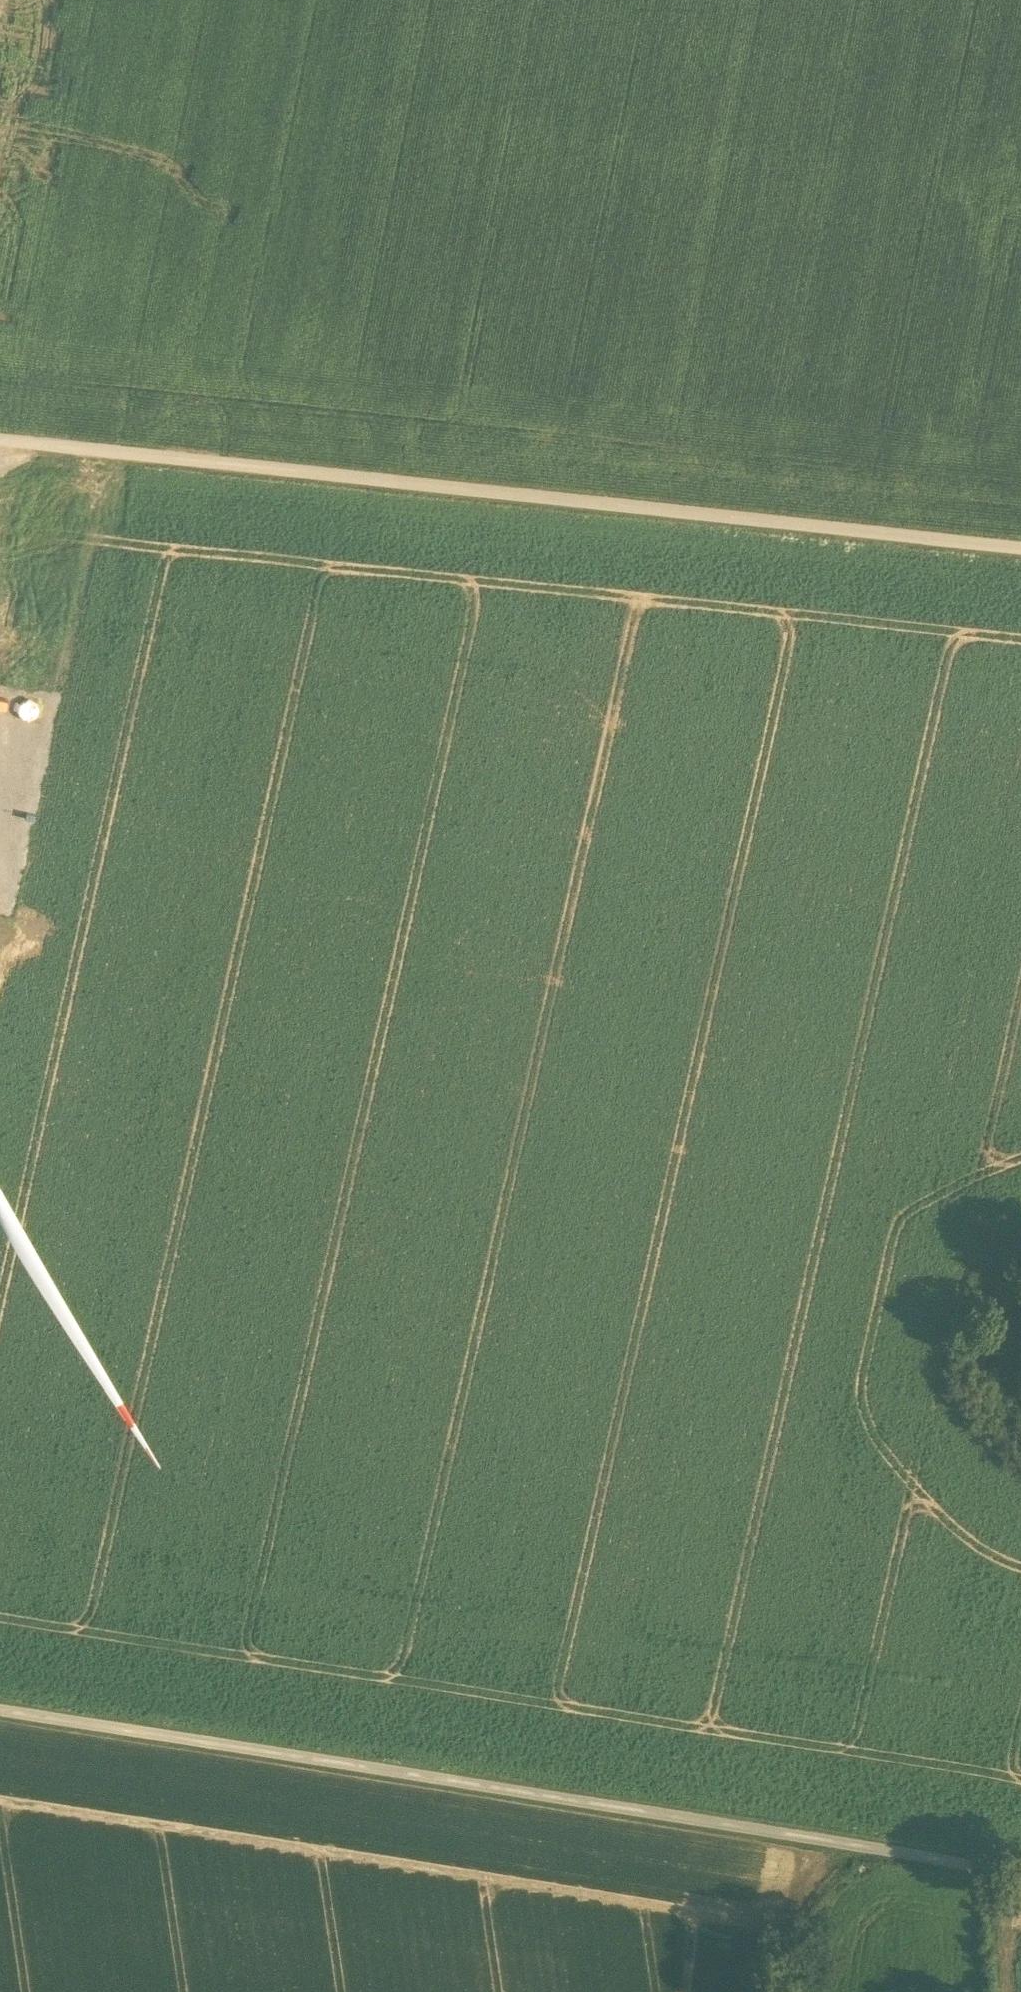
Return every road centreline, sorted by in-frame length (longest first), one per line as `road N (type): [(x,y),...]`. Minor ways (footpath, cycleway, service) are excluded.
road 1 (track): [(0,1708),(824,1839),(1020,1881)]
road 2 (unclassified): [(1020,550),(0,442)]

